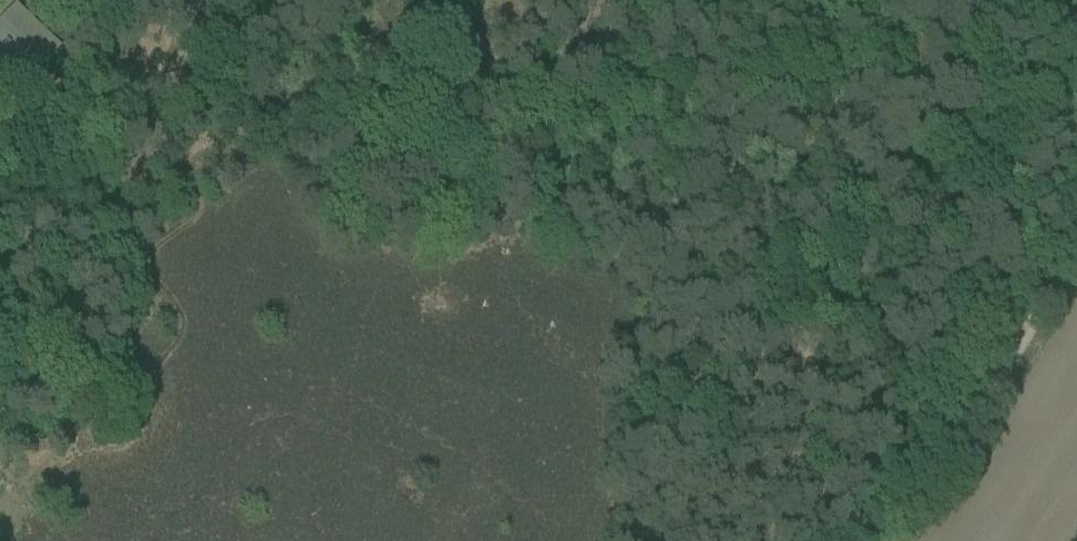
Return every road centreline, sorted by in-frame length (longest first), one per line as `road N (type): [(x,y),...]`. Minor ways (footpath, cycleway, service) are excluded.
road 1 (track): [(893,540),(1076,249)]
road 2 (track): [(109,0),(56,73),(0,200)]

